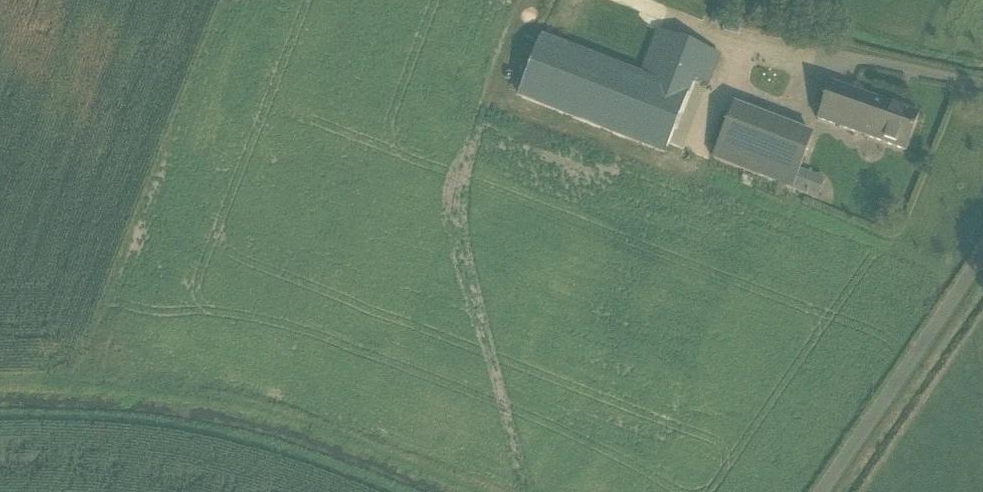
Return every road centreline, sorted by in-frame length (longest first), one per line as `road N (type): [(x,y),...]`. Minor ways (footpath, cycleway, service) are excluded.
road 1 (unclassified): [(865,63),(982,87)]

